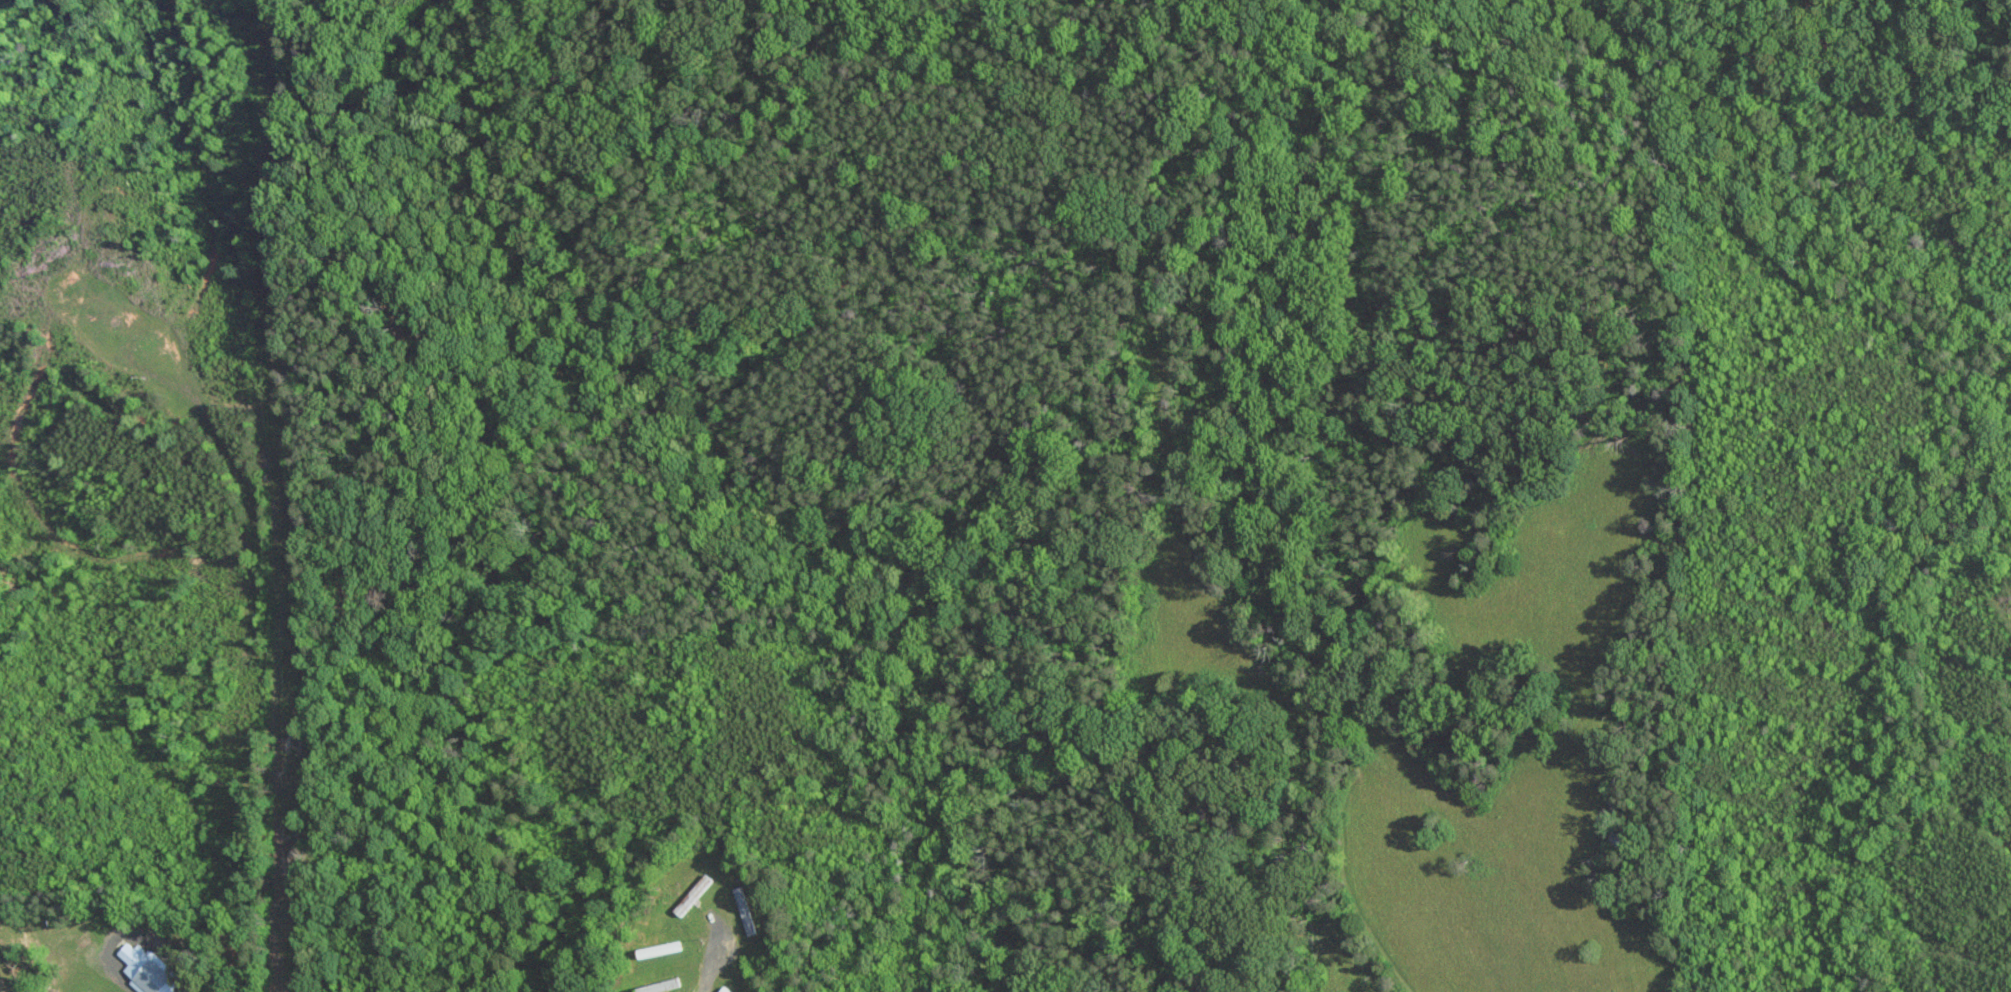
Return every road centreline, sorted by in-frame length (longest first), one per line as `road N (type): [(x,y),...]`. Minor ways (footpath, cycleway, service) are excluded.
road 1 (residential): [(153,328),(181,351),(259,522),(279,618),(270,760),(275,868),(216,991)]

